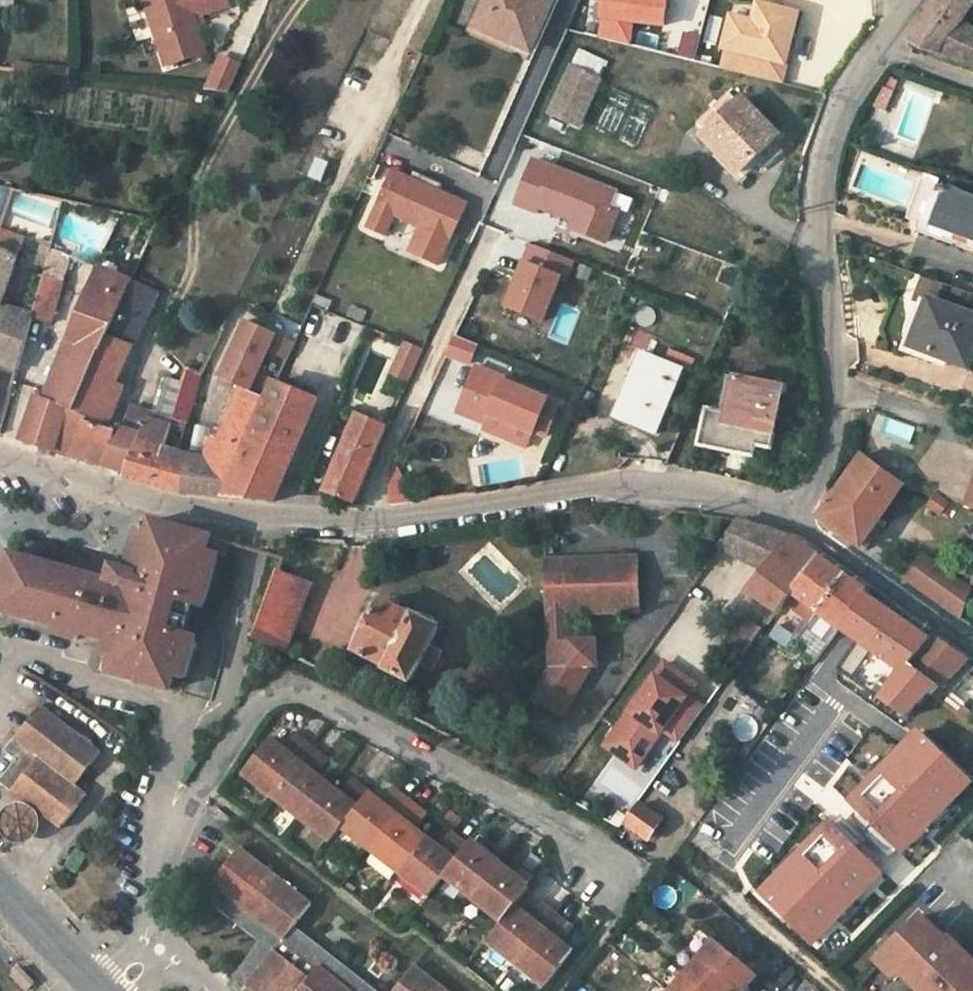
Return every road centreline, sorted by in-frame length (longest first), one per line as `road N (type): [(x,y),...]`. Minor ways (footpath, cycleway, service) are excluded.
road 1 (residential): [(614,879),(553,826),(317,700),(277,693),(249,713),(168,831)]
road 2 (unclassified): [(793,516),(809,500),(829,451),(816,212),(830,139),(908,0)]
road 3 (unclassified): [(260,518),(371,519),(602,486),(678,488),(793,516)]
road 4 (unclassified): [(0,461),(72,486),(260,518)]
road 5 (residential): [(260,518),(222,705),(202,714),(181,711)]
road 6 (unclassified): [(793,516),(972,645)]
road 7 (residential): [(181,711),(91,686),(36,653),(18,657),(0,684)]
road 8 (tertiary): [(0,889),(89,985)]
road 9 (residential): [(168,831),(165,795),(181,711)]

